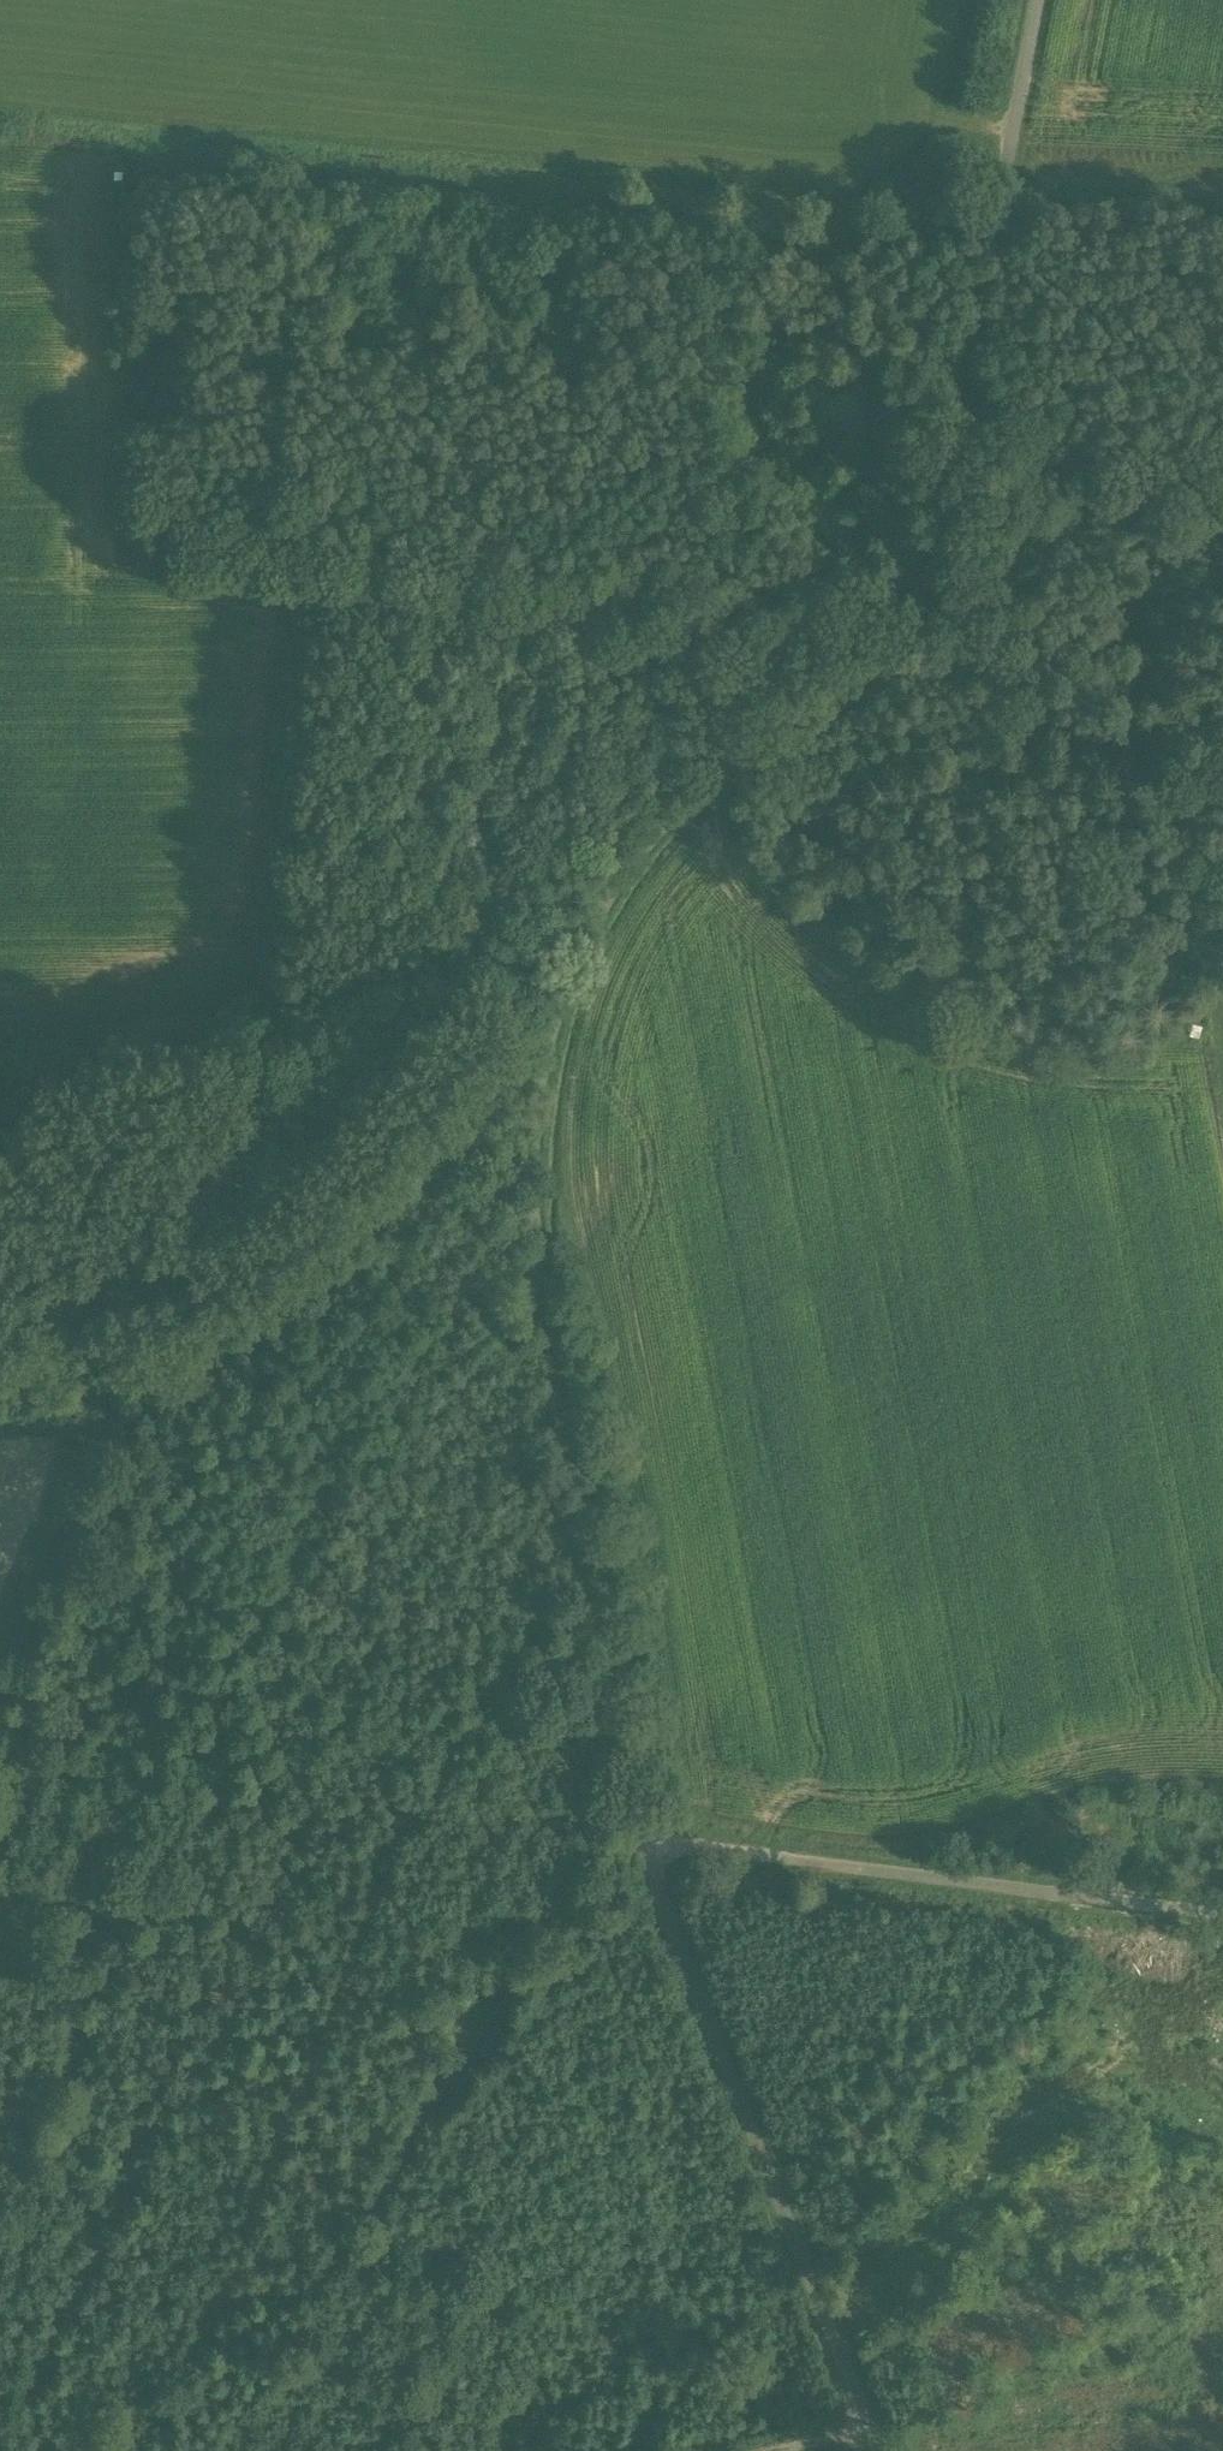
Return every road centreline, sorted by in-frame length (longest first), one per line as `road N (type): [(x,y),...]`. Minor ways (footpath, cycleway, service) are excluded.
road 1 (unclassified): [(642,1826),(601,1642),(540,1254),(537,1180),(552,1019),(579,917),(620,848),(684,780),(876,611),(909,568),(964,410),(1041,0)]
road 2 (unclassified): [(873,2450),(642,1826)]
road 3 (unclassified): [(1222,1892),(642,1826)]

